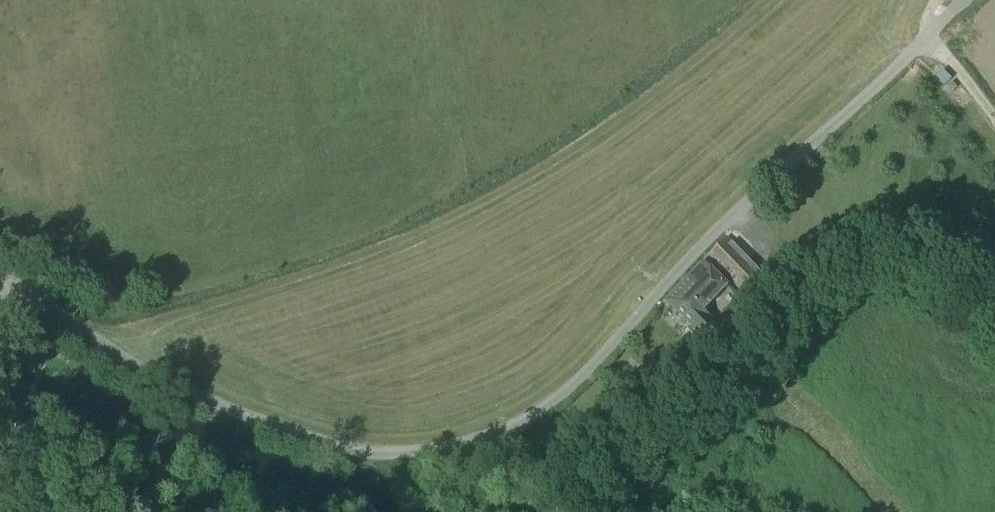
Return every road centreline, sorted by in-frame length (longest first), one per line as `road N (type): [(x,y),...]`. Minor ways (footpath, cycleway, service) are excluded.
road 1 (unclassified): [(0,286),(26,291),(175,387),(363,454),(487,437),(545,408),(583,377),(696,252),(930,38)]
road 2 (track): [(994,121),(930,38),(937,0)]

